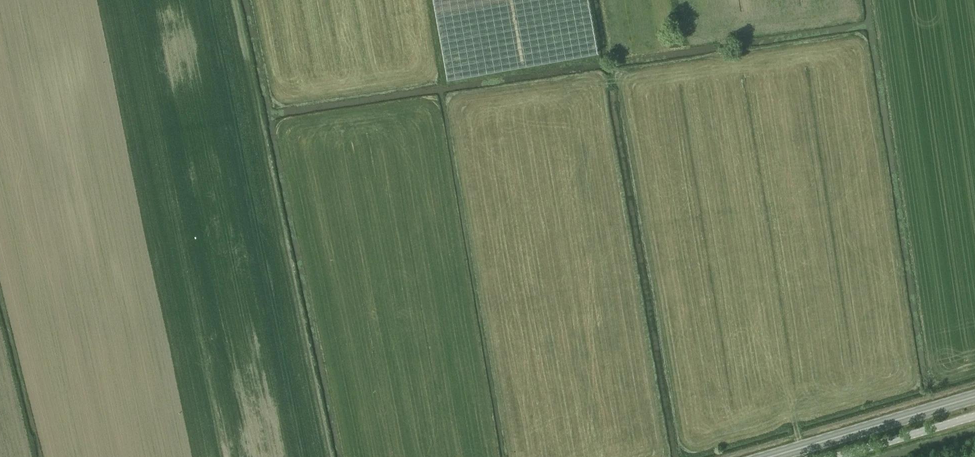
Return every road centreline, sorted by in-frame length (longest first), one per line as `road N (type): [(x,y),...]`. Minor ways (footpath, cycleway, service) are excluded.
road 1 (secondary): [(974,396),(771,456)]
road 2 (unclassified): [(836,456),(974,416)]

